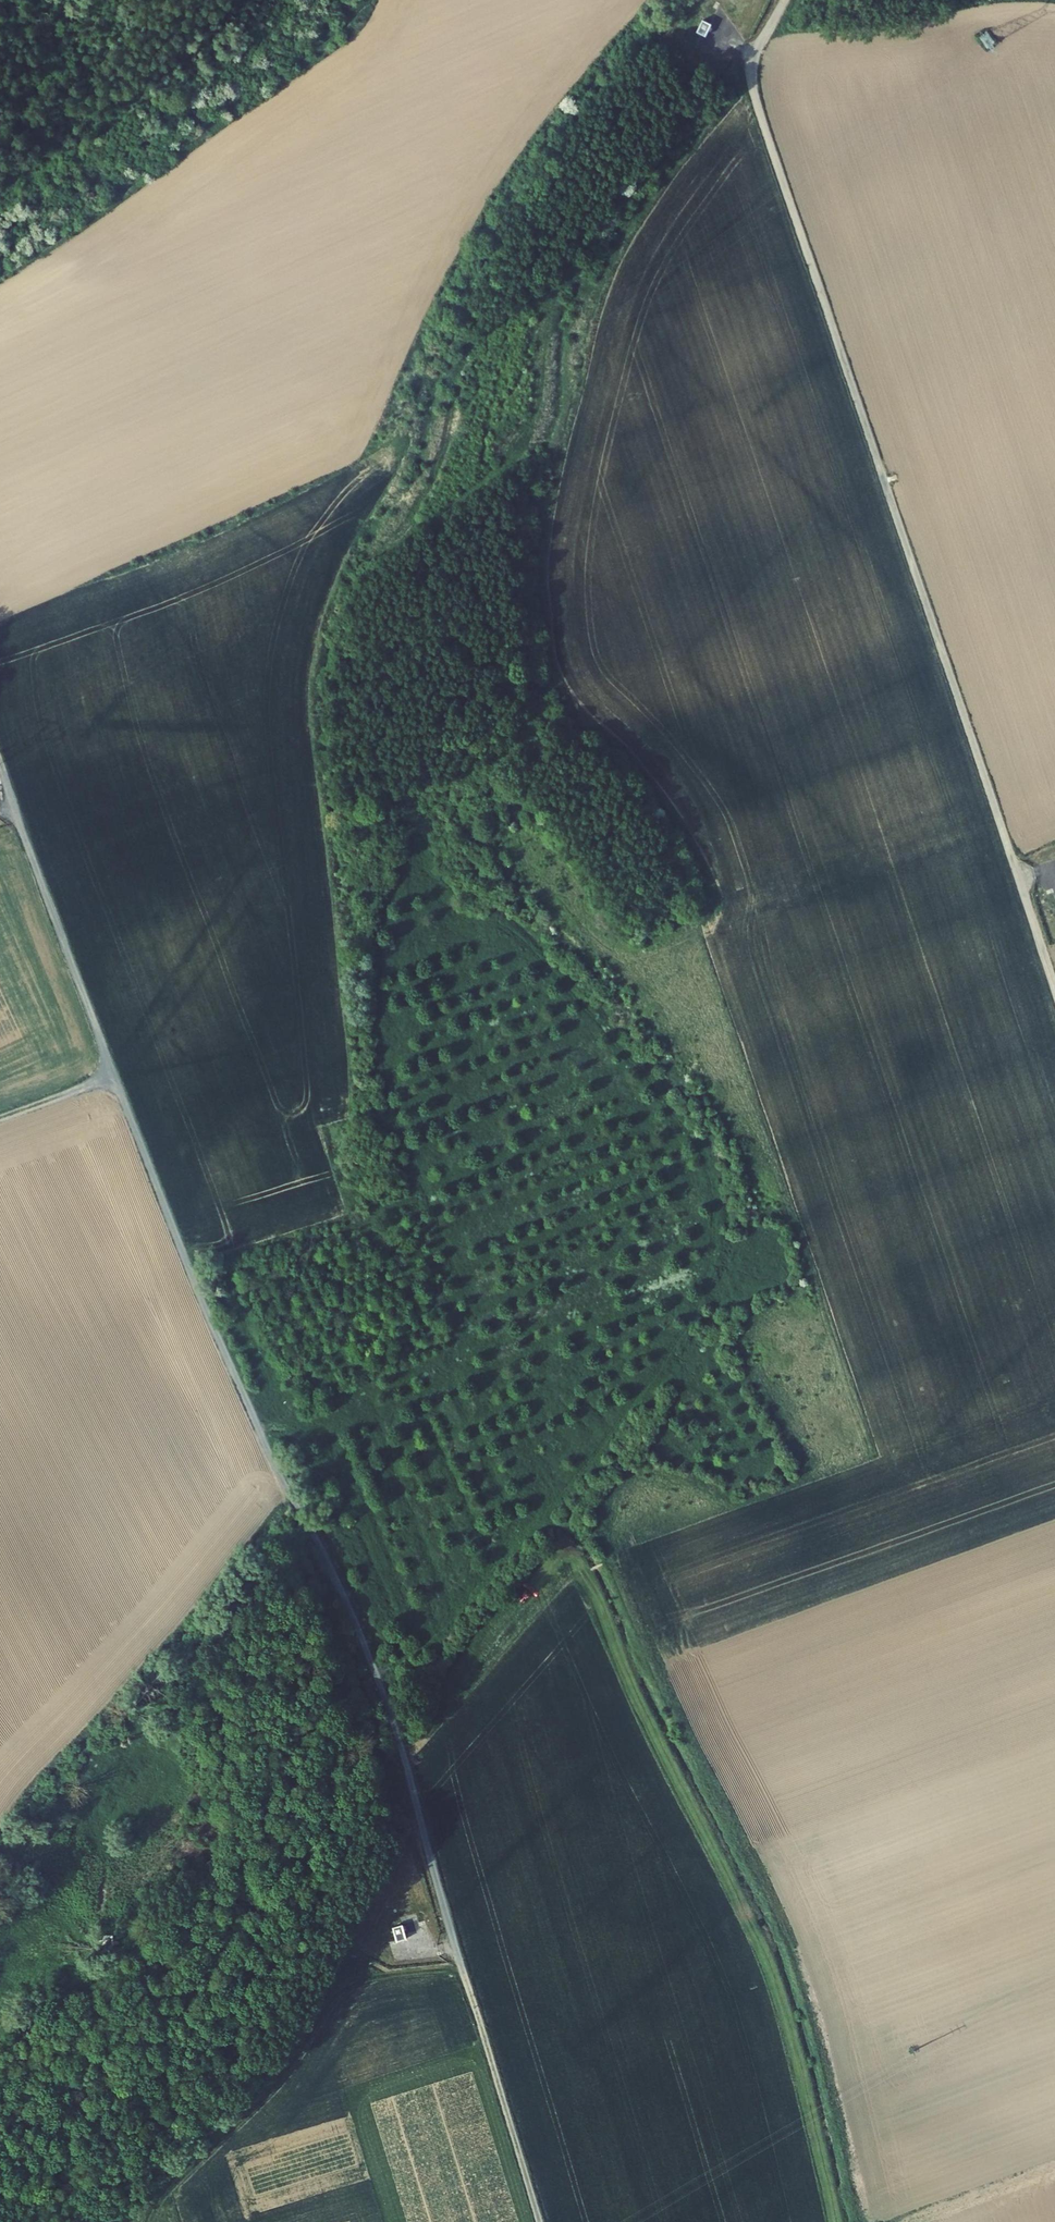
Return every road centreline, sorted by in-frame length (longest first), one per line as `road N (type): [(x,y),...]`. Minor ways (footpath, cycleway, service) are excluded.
road 1 (track): [(539,2221),(374,1677),(199,1297),(0,764)]
road 2 (unclassified): [(1054,989),(757,103),(752,64),(785,0)]
road 3 (track): [(0,276),(250,87),(337,33),(361,0)]

